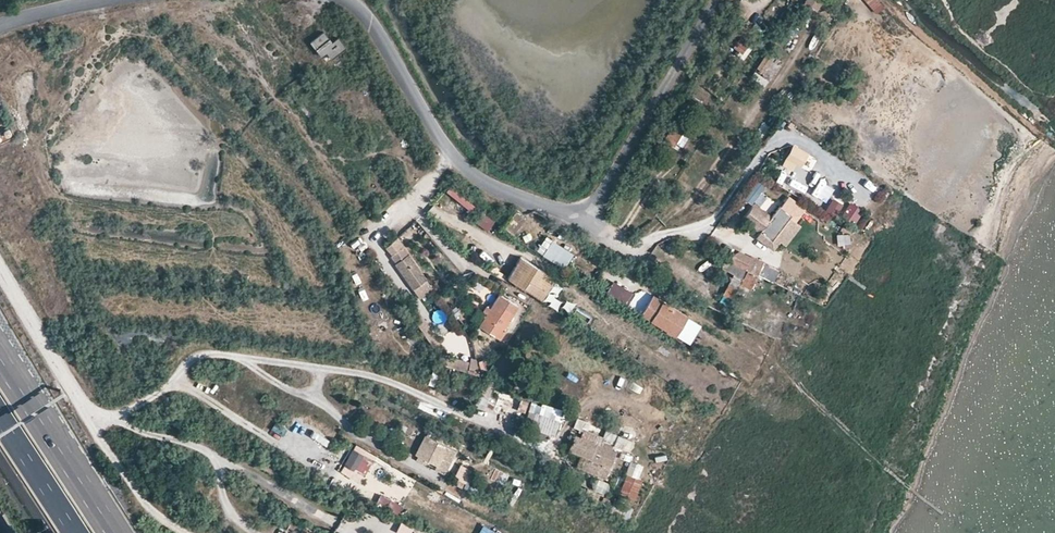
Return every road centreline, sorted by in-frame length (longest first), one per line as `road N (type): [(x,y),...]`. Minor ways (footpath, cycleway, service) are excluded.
road 1 (track): [(121,414),(140,432),(183,441),(337,521)]
road 2 (trunk): [(121,532),(0,351)]
road 3 (track): [(453,157),(381,236),(379,250),(431,325)]
road 4 (track): [(583,207),(596,227),(633,246),(702,229),(751,172)]
road 5 (track): [(176,379),(330,470)]
road 6 (track): [(246,359),(371,441)]
road 7 (track): [(96,418),(113,460),(162,523),(182,532)]
road 8 (trunk): [(0,416),(78,532)]
road 9 (track): [(414,198),(454,256),(505,285)]

